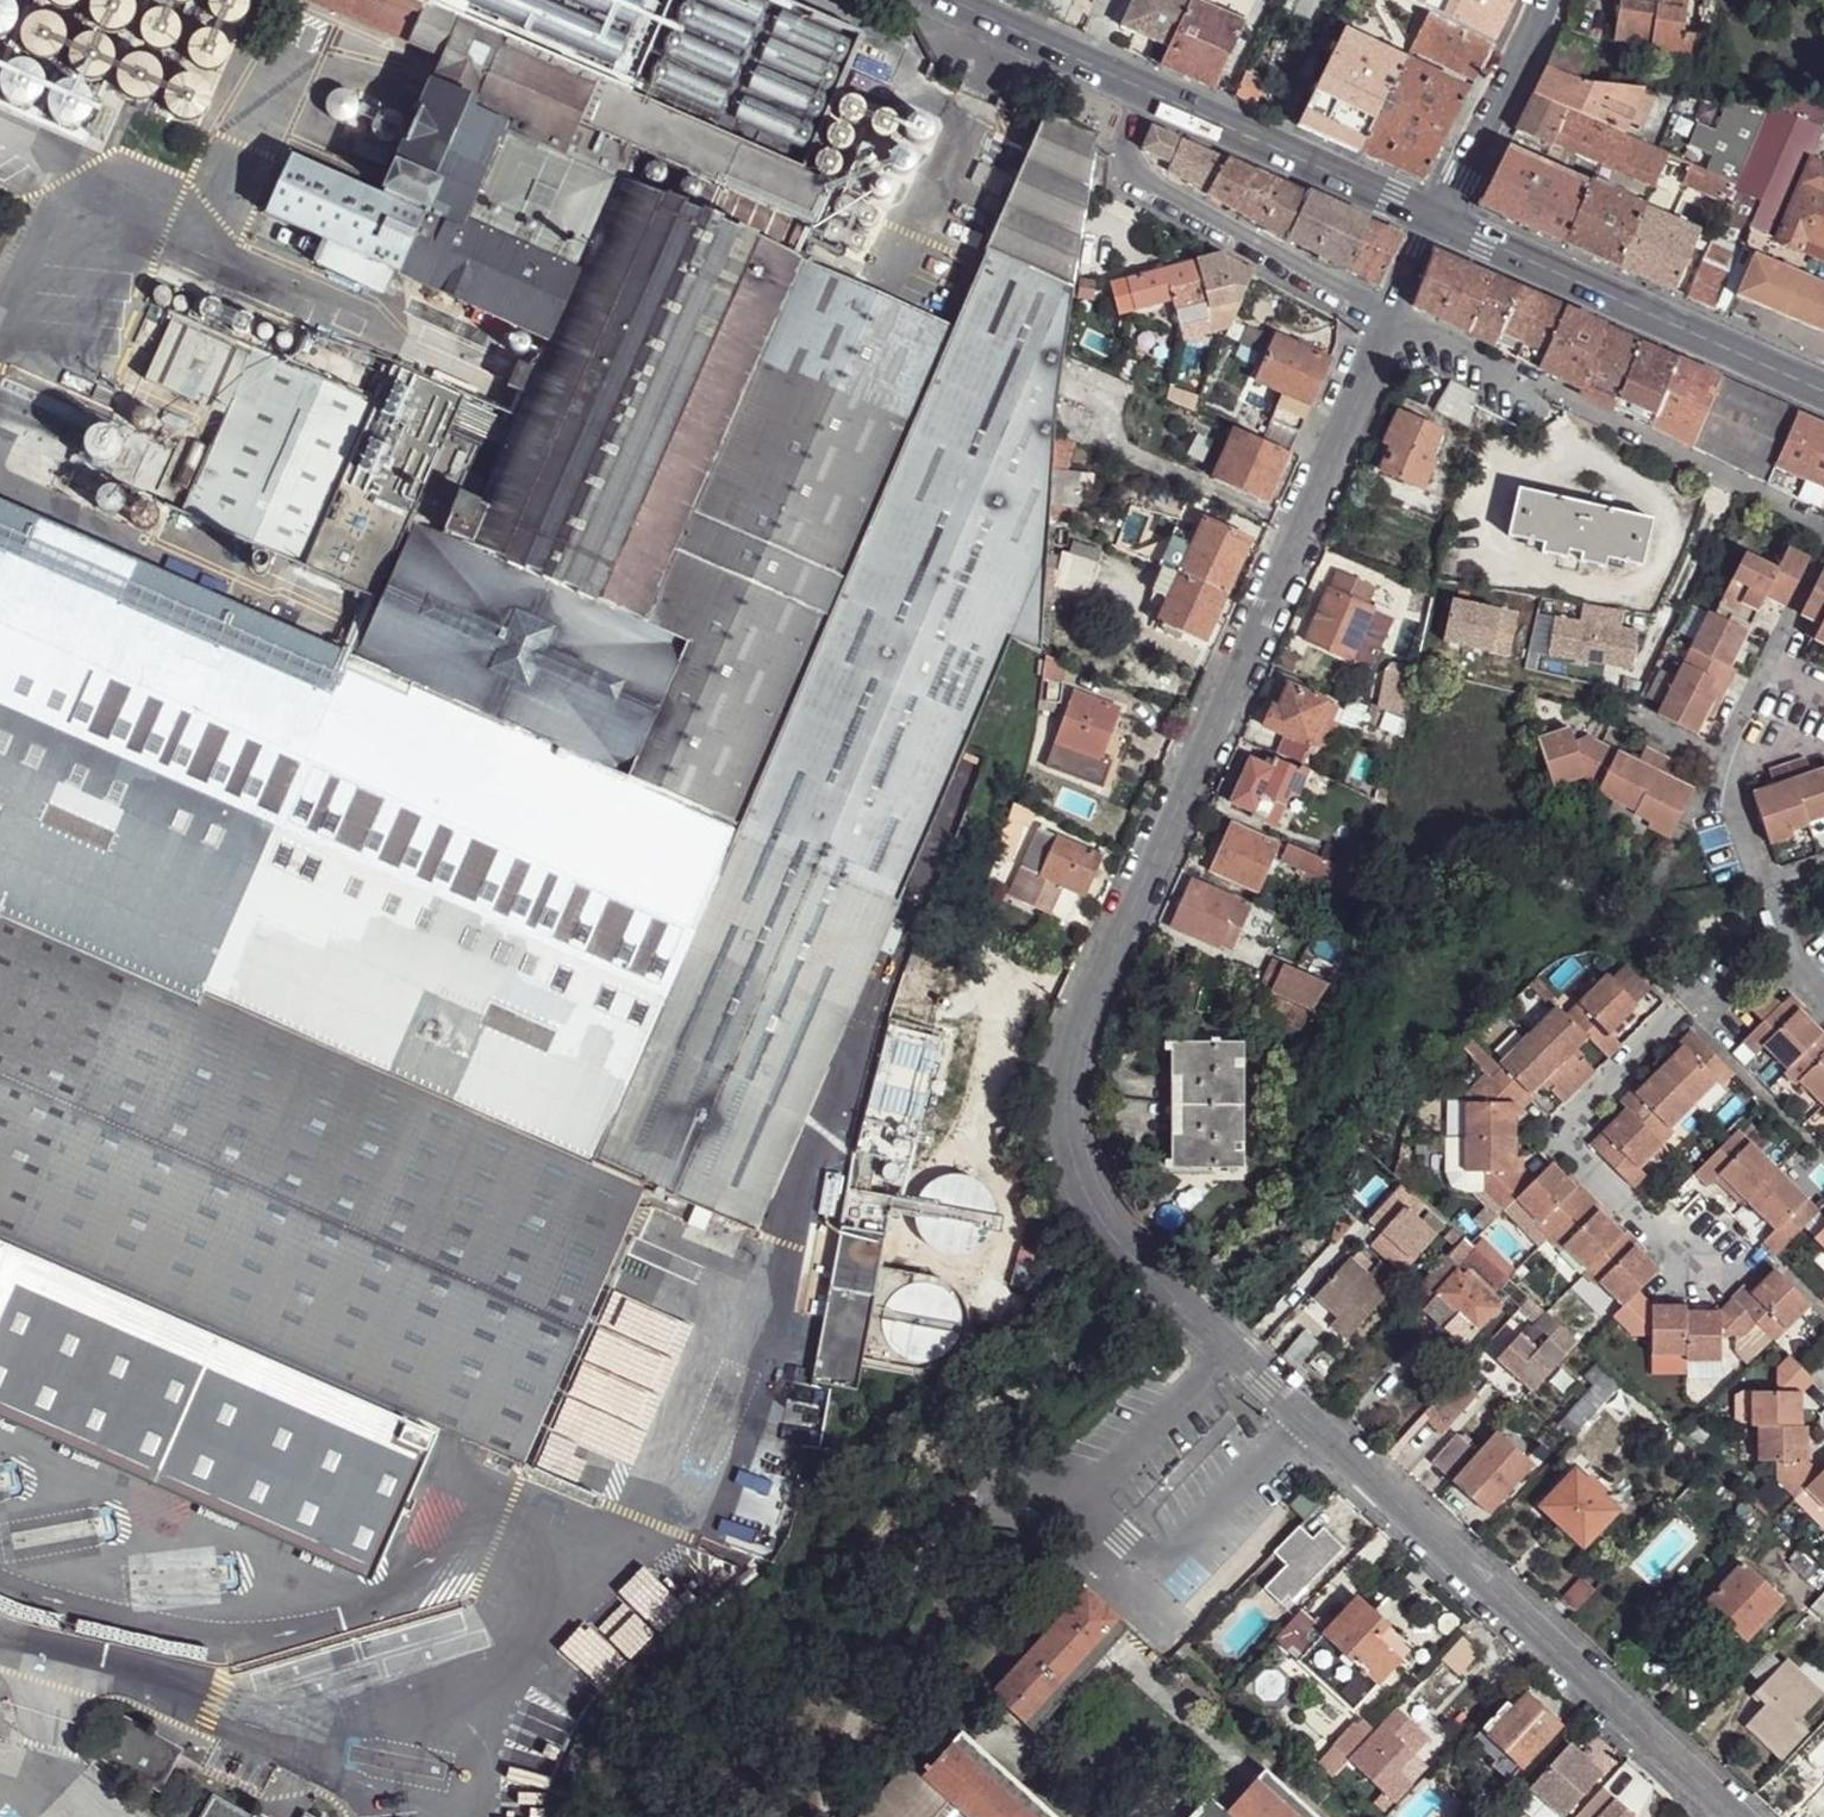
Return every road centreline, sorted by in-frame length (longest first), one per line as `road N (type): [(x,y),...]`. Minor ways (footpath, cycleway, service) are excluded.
road 1 (unclassified): [(1752,1816),(1235,1352),(1085,1184),(1071,1127),(1078,1049),(1388,319)]
road 2 (unclassified): [(1388,319),(1766,496),(1812,525),(1818,549)]
road 3 (tertiary): [(1823,390),(1435,220)]
road 4 (unclassified): [(1388,319),(1134,175),(1126,152),(1149,94)]
road 5 (tertiary): [(1435,220),(1149,94)]
road 6 (unclassified): [(1721,765),(1790,956),(1823,1001)]
road 7 (unclassified): [(1435,220),(1547,0)]
road 8 (tertiary): [(1149,94),(936,0)]
road 9 (unclassified): [(1794,605),(1721,765)]

